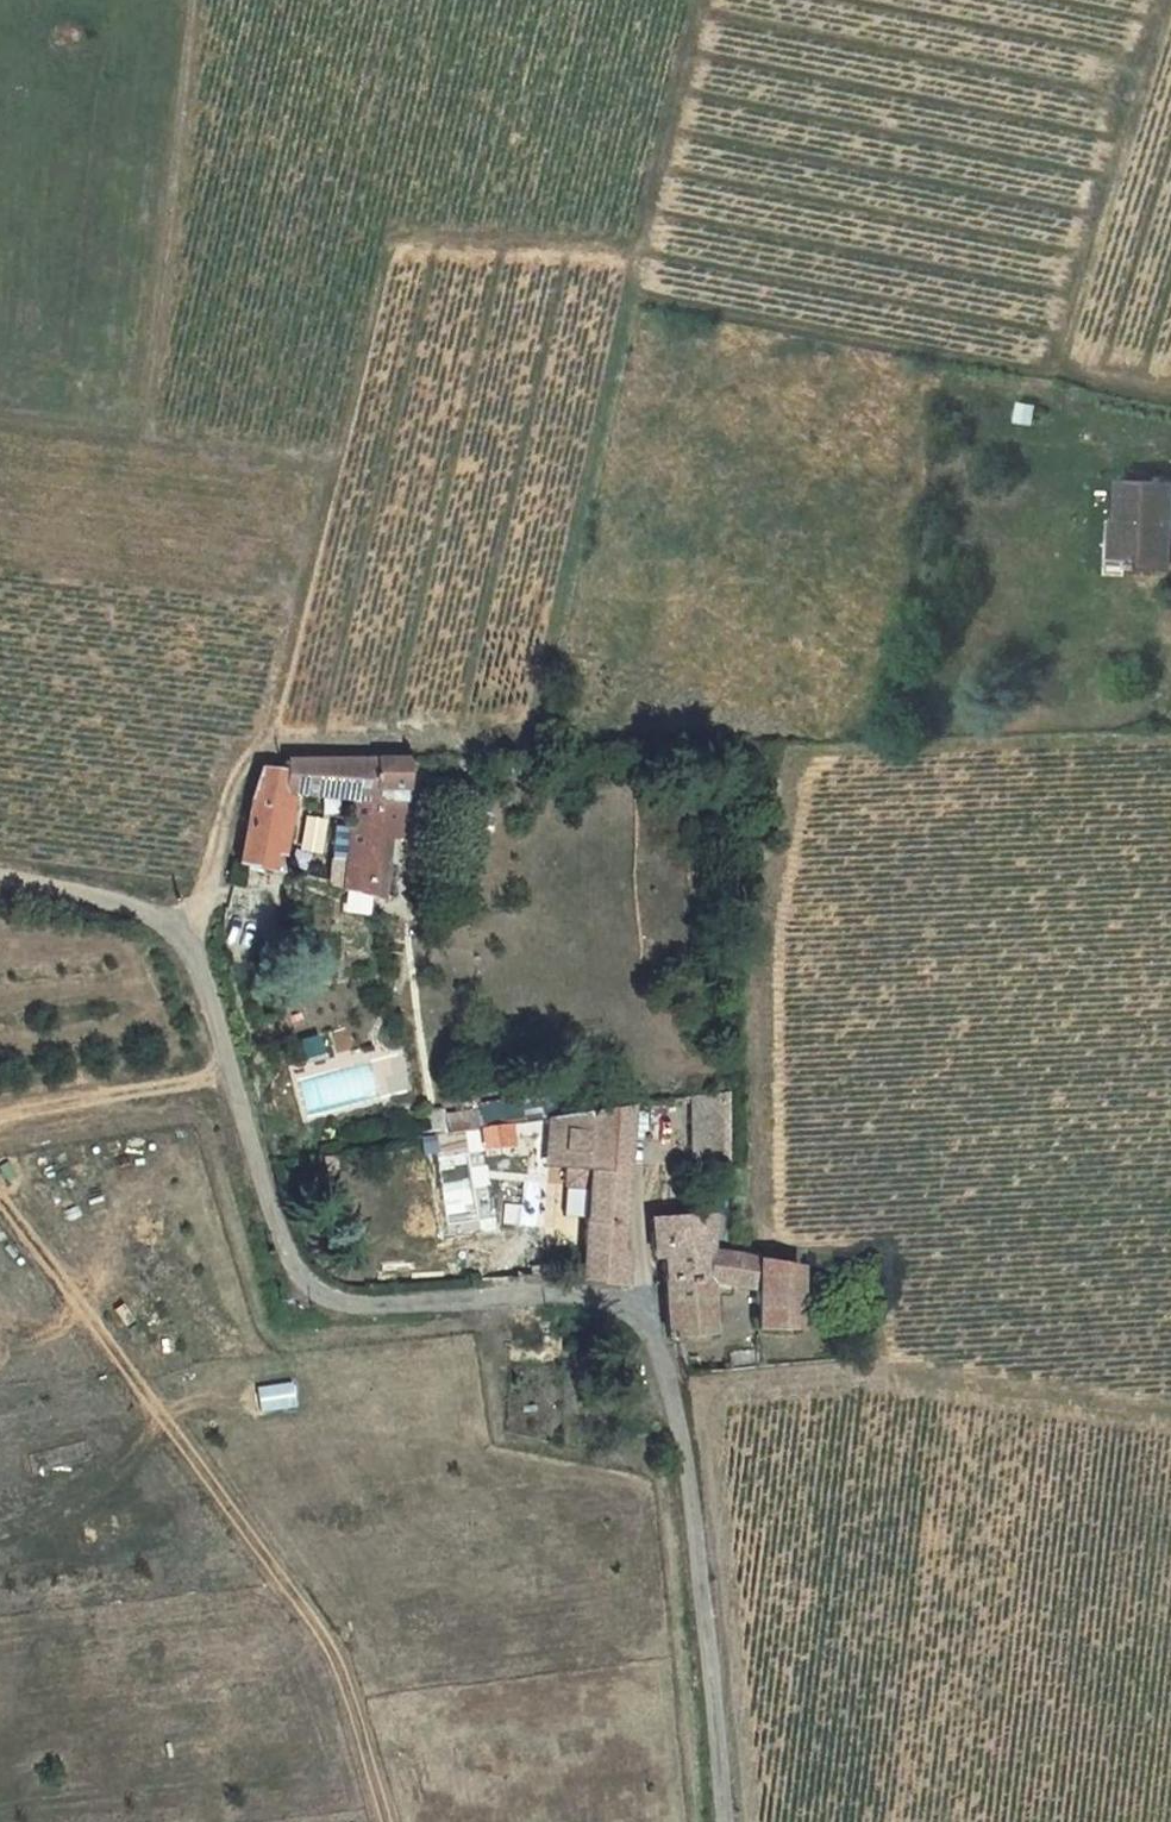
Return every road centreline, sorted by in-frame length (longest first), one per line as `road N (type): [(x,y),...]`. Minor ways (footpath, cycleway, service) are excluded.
road 1 (track): [(1170,4),(1128,102),(1065,357),(1007,364),(782,319),(601,251),(425,242),(353,320),(298,652),(235,777),(188,928)]
road 2 (residential): [(0,883),(188,928),(295,1291),(341,1311),(592,1297),(638,1318),(675,1399),(717,1821)]

